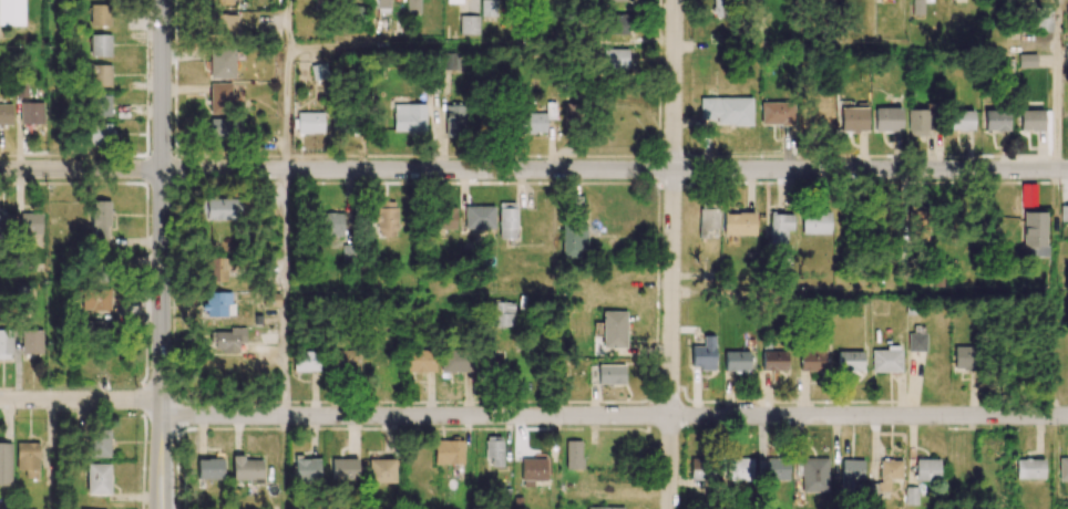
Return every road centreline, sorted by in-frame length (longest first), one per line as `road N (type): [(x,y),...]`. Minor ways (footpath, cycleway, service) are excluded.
road 1 (residential): [(1067,416),(182,416),(142,401),(0,400)]
road 2 (residential): [(0,170),(1067,170)]
road 3 (residential): [(670,508),(675,0)]
road 4 (tertiary): [(162,408),(163,0)]

